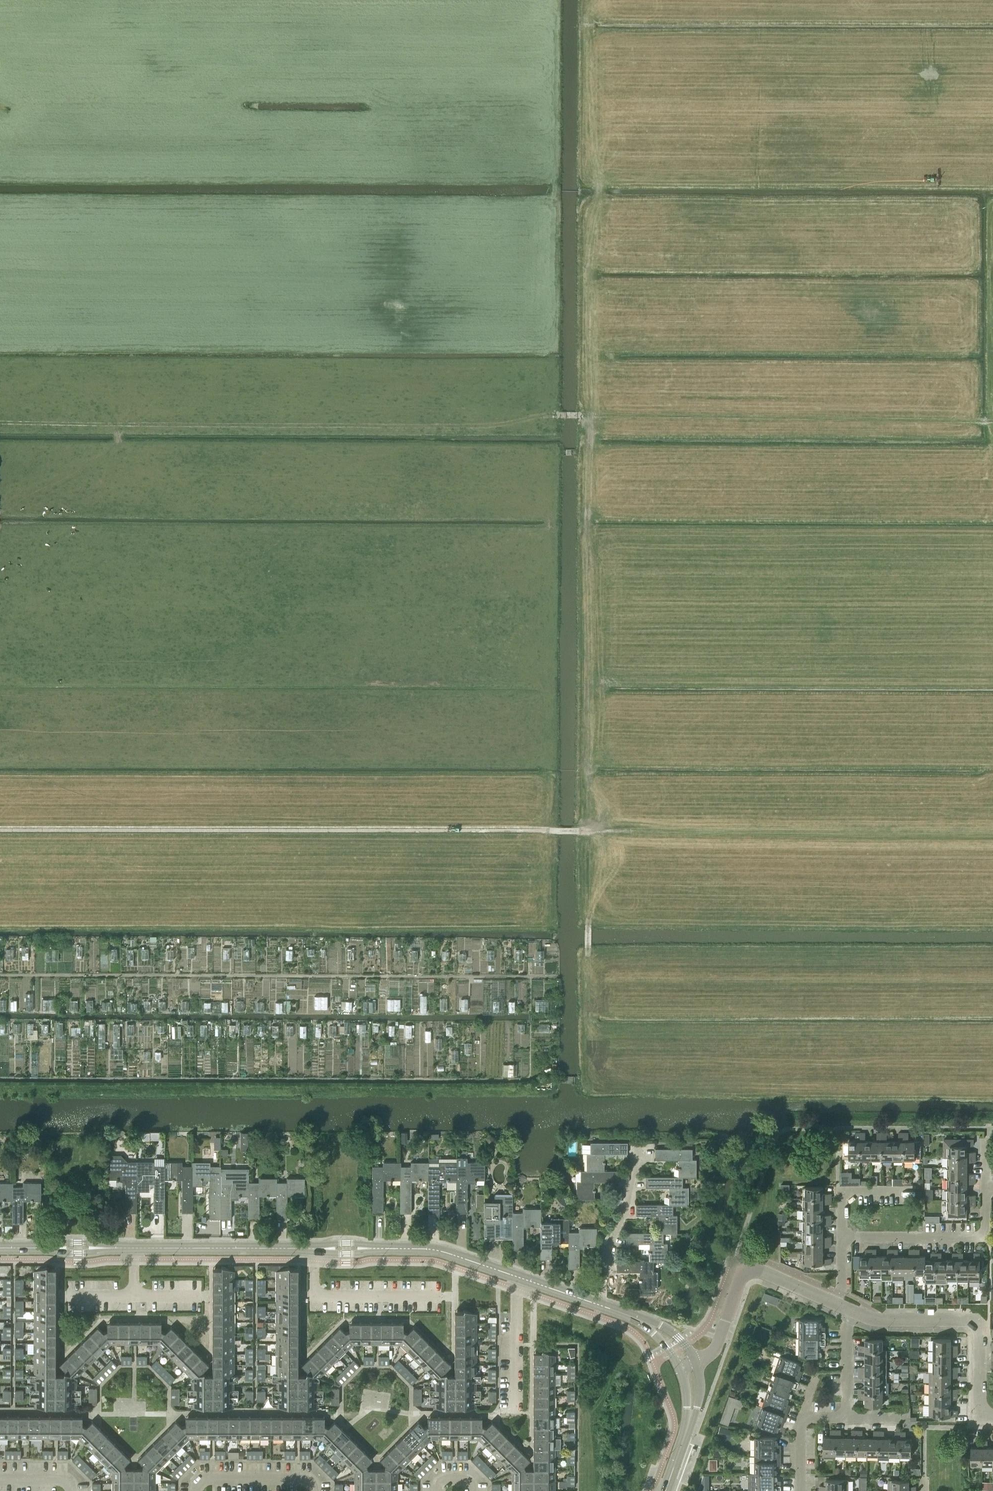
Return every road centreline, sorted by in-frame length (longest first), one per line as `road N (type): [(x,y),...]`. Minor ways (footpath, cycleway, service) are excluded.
road 1 (tertiary): [(599,1305),(432,1251),(0,1249)]
road 2 (residential): [(992,1417),(981,1403),(978,1327),(875,1321),(851,1311)]
road 3 (residential): [(833,1304),(750,1272),(714,1350),(688,1364)]
road 4 (residential): [(842,1238),(975,1238),(985,1230),(985,1189)]
road 5 (residential): [(599,1305),(642,1150)]
road 6 (tertiary): [(664,1490),(691,1412),(688,1364)]

